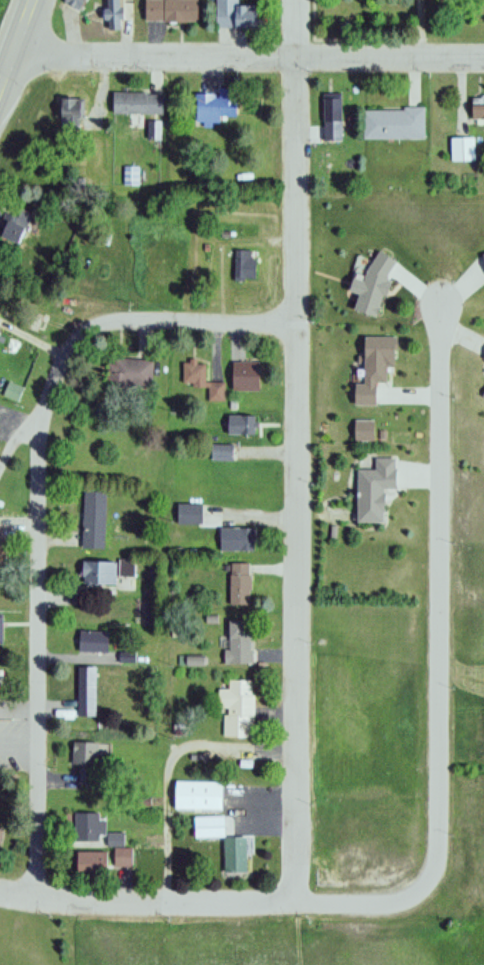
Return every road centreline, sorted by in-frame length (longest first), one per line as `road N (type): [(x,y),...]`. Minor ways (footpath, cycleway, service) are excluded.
road 1 (residential): [(292,902),(290,0)]
road 2 (residential): [(442,306),(434,876)]
road 3 (residential): [(37,900),(34,420),(57,352)]
road 4 (residential): [(483,59),(290,62),(19,49)]
road 5 (residential): [(434,876),(387,900),(115,902),(0,892)]
road 6 (residential): [(57,352),(105,323),(292,326)]

